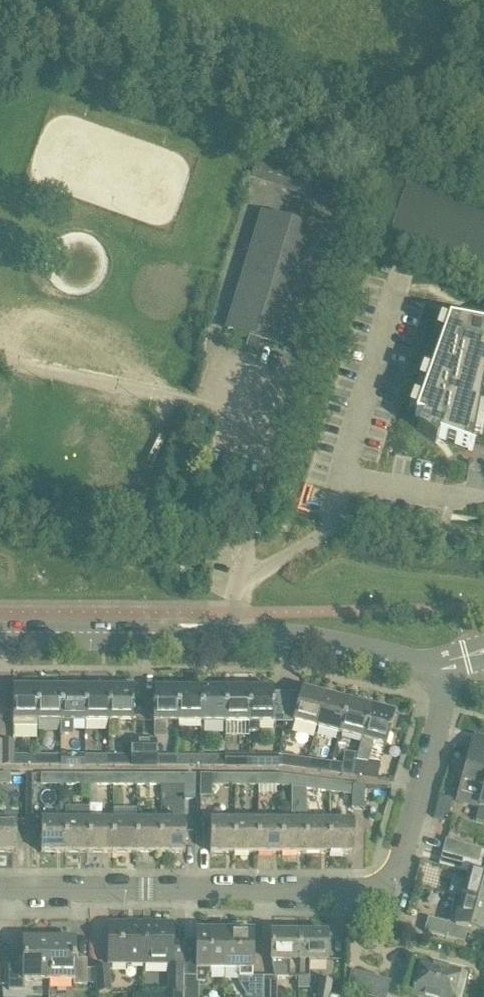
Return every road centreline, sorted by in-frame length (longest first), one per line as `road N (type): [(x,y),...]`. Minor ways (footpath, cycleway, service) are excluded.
road 1 (residential): [(0,890),(366,891),(383,884),(397,869),(432,750),(446,665)]
road 2 (track): [(483,175),(234,94),(188,59),(11,0)]
road 3 (residential): [(446,665),(297,642),(0,640)]

